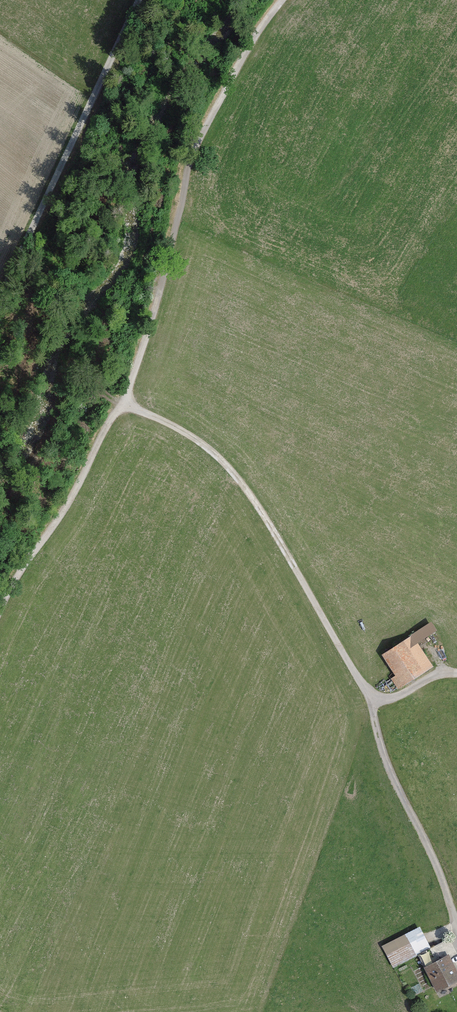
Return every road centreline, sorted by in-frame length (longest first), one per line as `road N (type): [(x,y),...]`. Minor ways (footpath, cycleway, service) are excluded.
road 1 (track): [(284,0),(252,42),(197,147),(123,401),(0,612)]
road 2 (track): [(123,401),(208,449),(254,498),(370,698),(394,779),(456,923)]
road 3 (unclassified): [(139,0),(0,298)]

